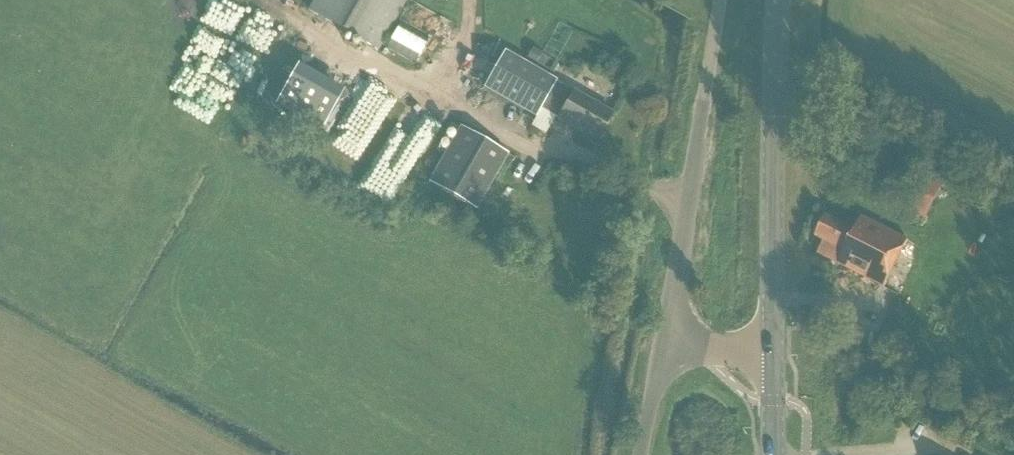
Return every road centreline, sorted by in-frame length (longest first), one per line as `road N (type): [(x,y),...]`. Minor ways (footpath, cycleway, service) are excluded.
road 1 (secondary): [(774,352),(778,0)]
road 2 (unclassified): [(662,342),(719,0)]

